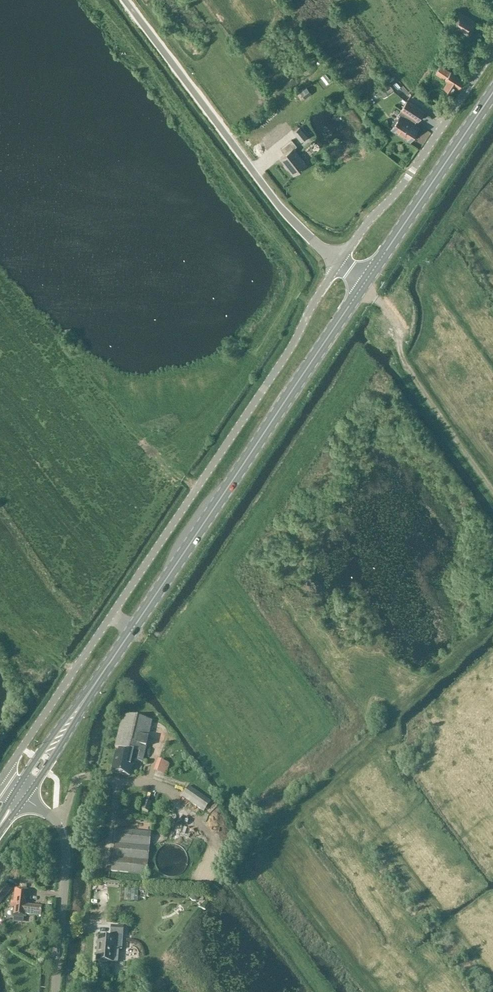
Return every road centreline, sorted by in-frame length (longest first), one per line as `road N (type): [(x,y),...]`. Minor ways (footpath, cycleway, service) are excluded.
road 1 (unclassified): [(0,782),(339,264)]
road 2 (unclassified): [(339,264),(268,192),(125,0)]
road 3 (primary): [(80,706),(264,432)]
road 4 (unclassified): [(339,264),(407,179),(492,50)]
road 5 (primary): [(358,276),(264,432)]
road 6 (primary): [(264,432),(368,283)]
road 7 (unclassified): [(55,991),(66,852),(56,820)]
road 8 (primary): [(368,283),(461,139)]
road 9 (primary): [(461,139),(358,276)]

